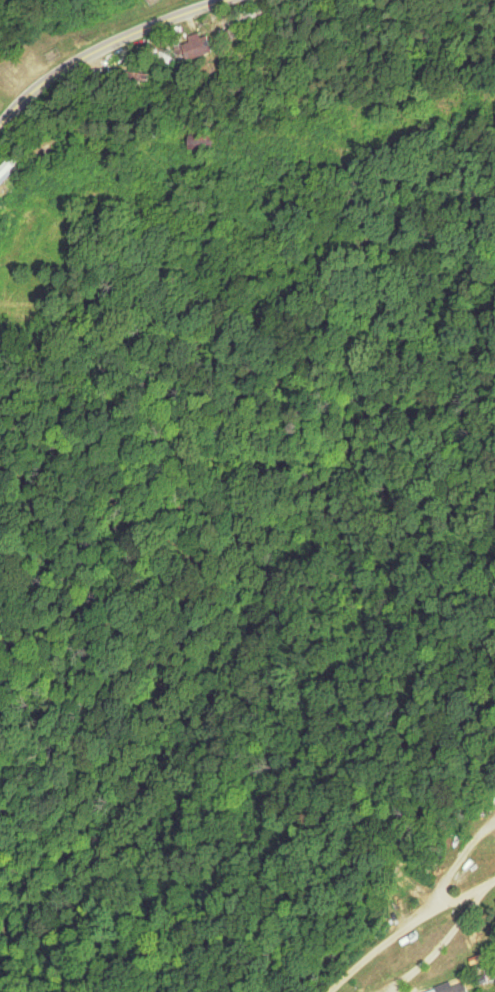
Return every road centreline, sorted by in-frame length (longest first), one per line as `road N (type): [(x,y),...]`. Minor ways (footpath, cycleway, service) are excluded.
road 1 (tertiary): [(0,125),(63,71),(237,0)]

